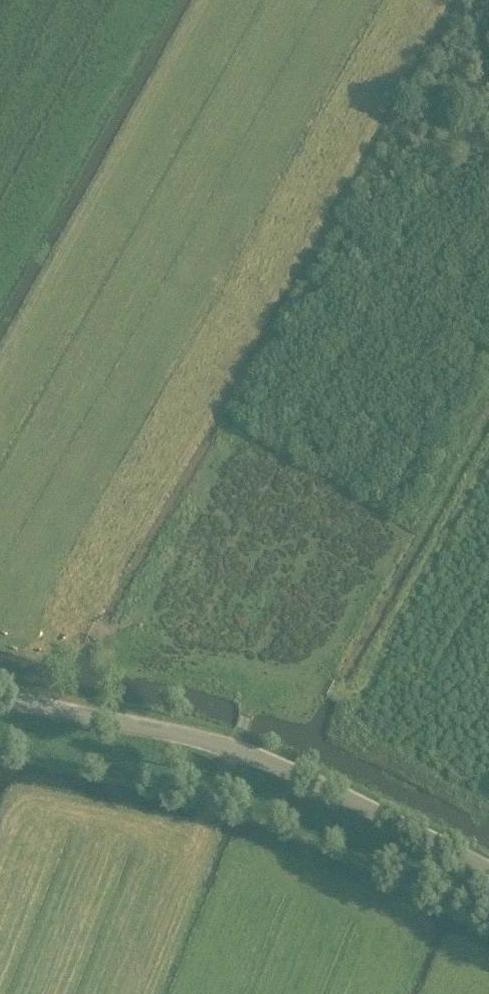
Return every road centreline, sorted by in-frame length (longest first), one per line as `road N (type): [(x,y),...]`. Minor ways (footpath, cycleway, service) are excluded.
road 1 (tertiary): [(488,870),(264,758),(0,695)]

